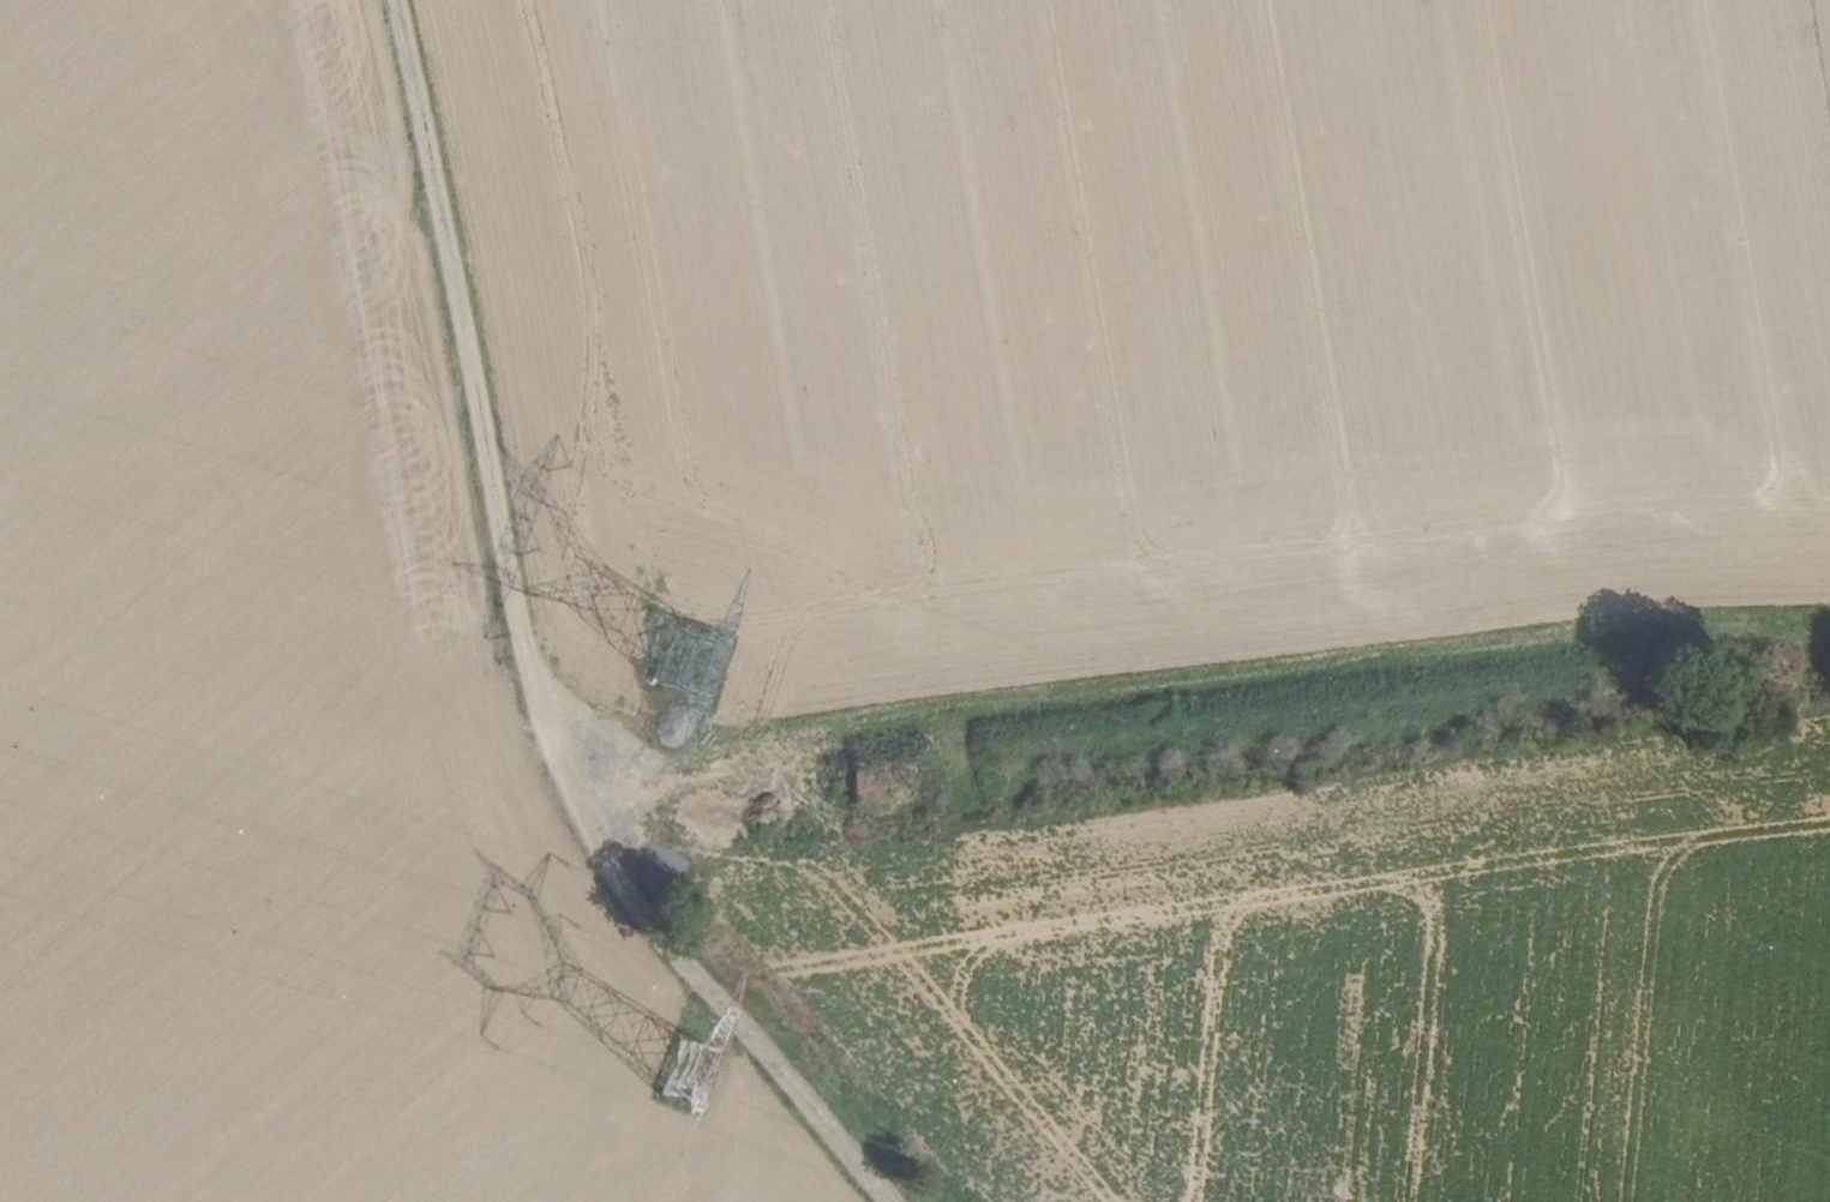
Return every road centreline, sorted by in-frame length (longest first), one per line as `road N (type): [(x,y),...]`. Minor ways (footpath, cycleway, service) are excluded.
road 1 (track): [(886,1201),(623,886),(576,804),(544,691),(400,0)]

